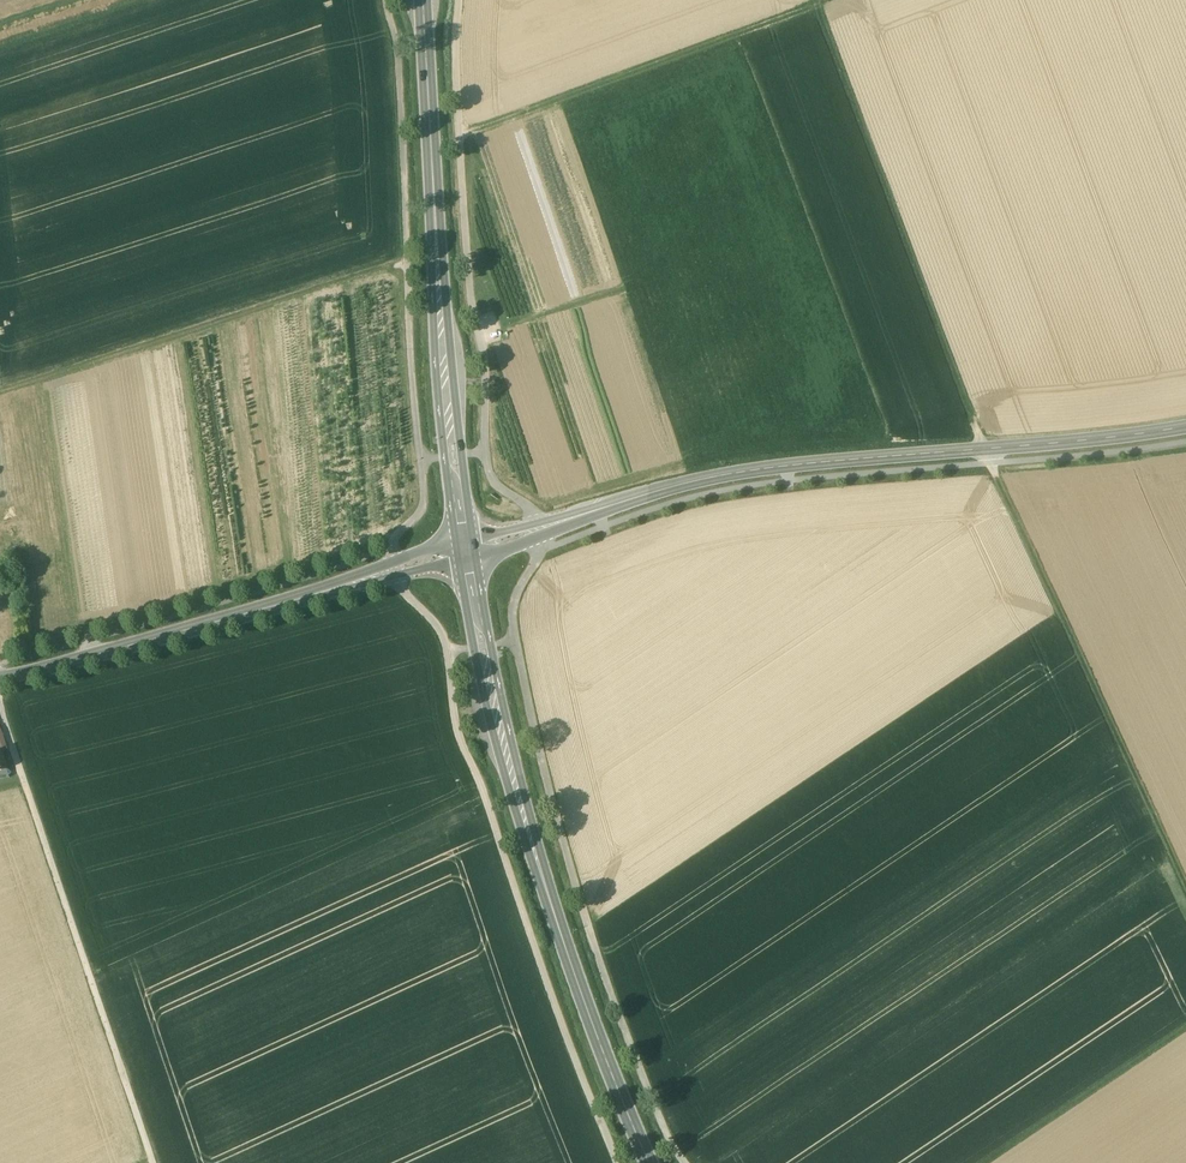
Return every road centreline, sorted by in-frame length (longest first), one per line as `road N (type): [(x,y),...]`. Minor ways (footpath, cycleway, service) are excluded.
road 1 (track): [(683,1162),(599,963),(513,642),(511,610),(542,549),(543,528),(532,508),(496,484),(487,451),(485,355),(472,307),(459,139),(460,0)]
road 2 (track): [(386,0),(396,46),(425,492),(420,514),(392,547),(404,590),(446,642),(462,746),(617,1162)]
road 3 (secondary): [(467,554),(715,477),(1185,428)]
road 4 (secondary): [(467,554),(497,714),(540,872),(650,1162)]
road 5 (secondary): [(423,0),(443,352),(467,554)]
road 6 (secondary): [(467,554),(0,679)]
road 7 (track): [(817,0),(984,450)]
road 8 (track): [(0,710),(152,1162)]
road 9 (track): [(1185,882),(984,450)]
road 10 (track): [(407,263),(0,393)]
road 11 (track): [(831,0),(459,139)]
road 12 (track): [(1185,1029),(986,1162)]

